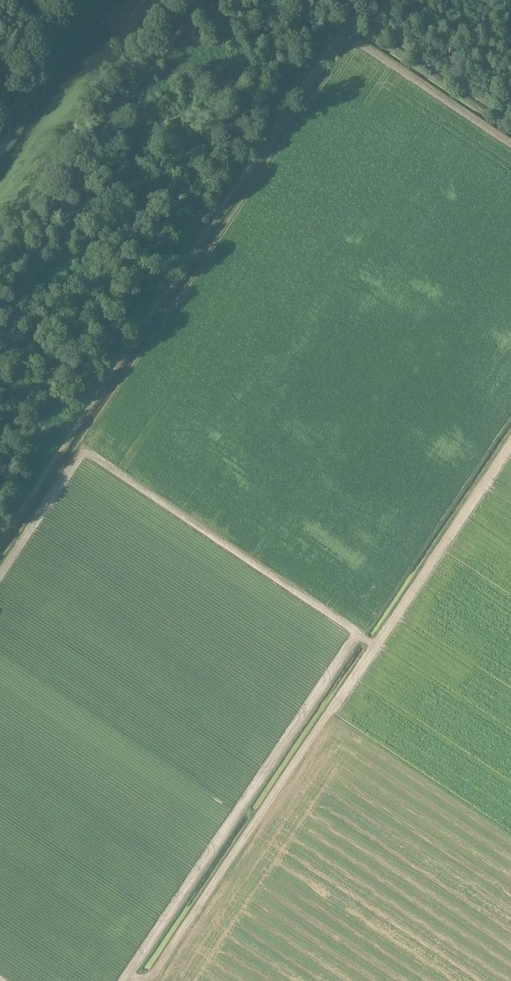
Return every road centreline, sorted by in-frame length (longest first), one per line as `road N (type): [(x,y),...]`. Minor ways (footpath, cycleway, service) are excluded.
road 1 (track): [(0,541),(289,100),(350,20)]
road 2 (track): [(202,0),(88,158),(40,254),(0,360)]
road 3 (track): [(350,20),(393,38),(510,120)]
road 4 (track): [(0,112),(76,0)]

